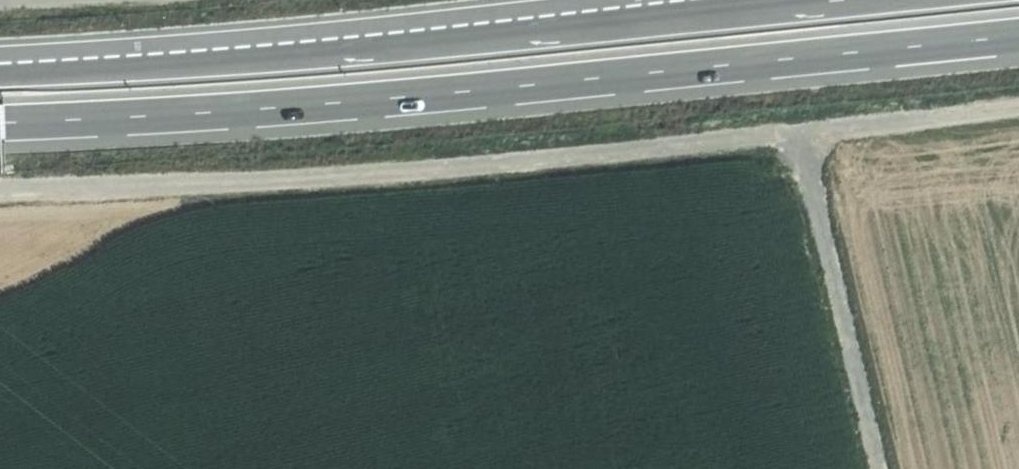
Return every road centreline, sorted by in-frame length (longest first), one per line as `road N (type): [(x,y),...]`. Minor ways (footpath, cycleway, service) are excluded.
road 1 (trunk): [(0,122),(396,97),(1018,35)]
road 2 (track): [(0,194),(382,176),(1018,112)]
road 3 (trunk): [(820,0),(222,62),(0,74)]
road 4 (track): [(800,137),(874,468)]

